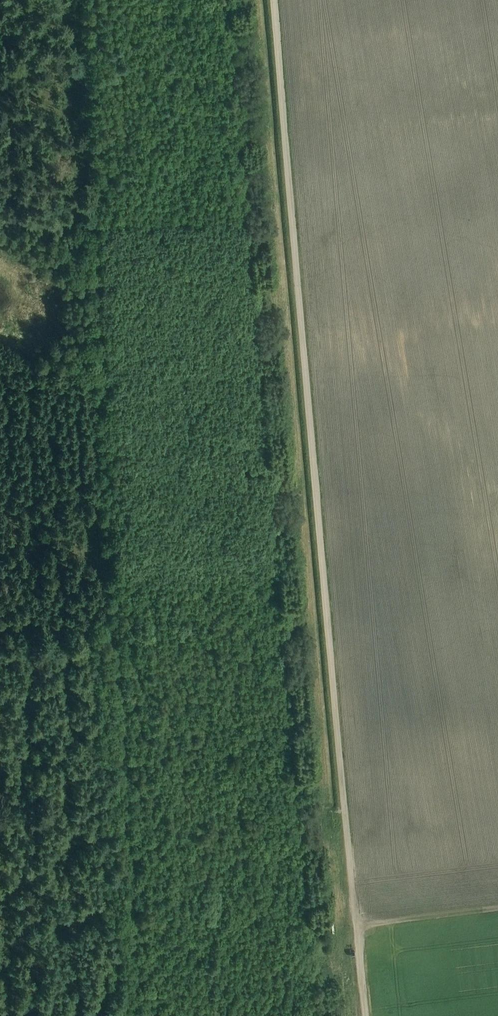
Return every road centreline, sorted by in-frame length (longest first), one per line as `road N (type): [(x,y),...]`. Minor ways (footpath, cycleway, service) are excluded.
road 1 (track): [(273,0),(365,1015)]
road 2 (track): [(79,0),(133,1015)]
road 3 (track): [(0,1014),(133,1008)]

